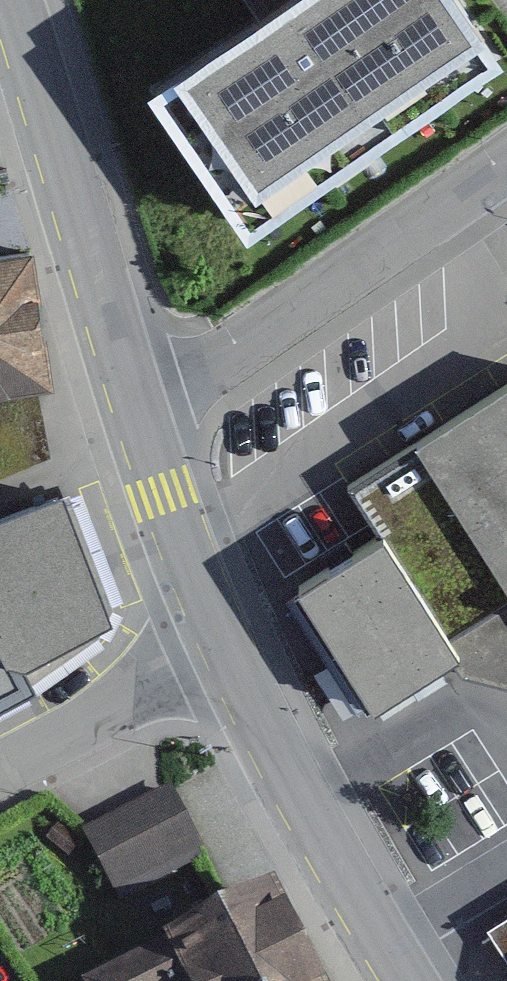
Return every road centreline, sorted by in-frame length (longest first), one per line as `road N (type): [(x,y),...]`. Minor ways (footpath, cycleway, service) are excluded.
road 1 (residential): [(135,412),(506,168)]
road 2 (secondary): [(7,0),(135,412)]
road 3 (secondary): [(220,640),(299,798),(409,980)]
road 4 (residential): [(220,640),(0,773)]
road 5 (secondary): [(135,412),(220,640)]

